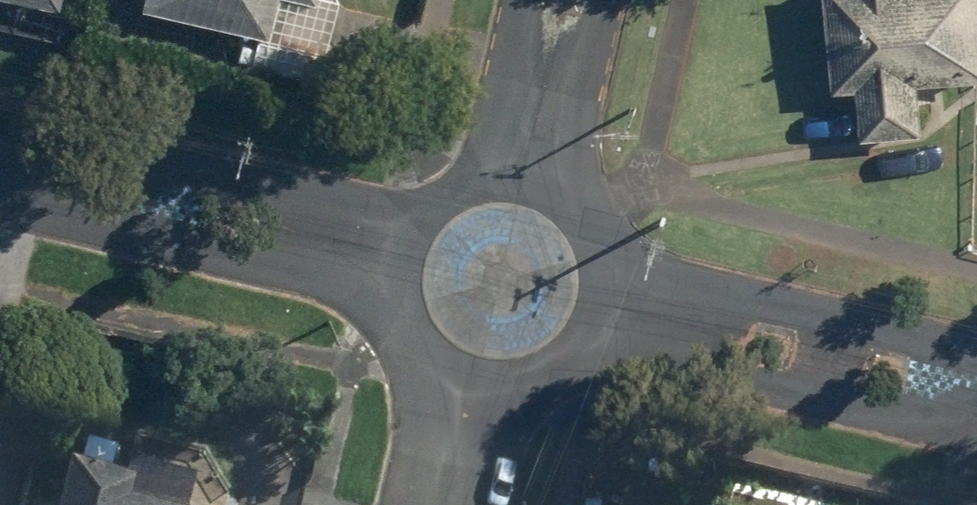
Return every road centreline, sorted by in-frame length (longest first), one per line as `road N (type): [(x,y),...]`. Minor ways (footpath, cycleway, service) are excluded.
road 1 (residential): [(403,253),(0,154)]
road 2 (residential): [(976,389),(601,298)]
road 3 (residential): [(562,0),(519,181)]
road 4 (residential): [(601,298),(568,356),(539,373),(473,376)]
road 5 (residential): [(519,181),(562,201),(585,223),(602,272),(601,298)]
road 6 (residential): [(473,376),(450,366),(414,329),(404,306),(403,253)]
road 7 (residential): [(403,253),(435,204),(461,188),(519,181)]
road 8 (residential): [(473,376),(443,504)]

